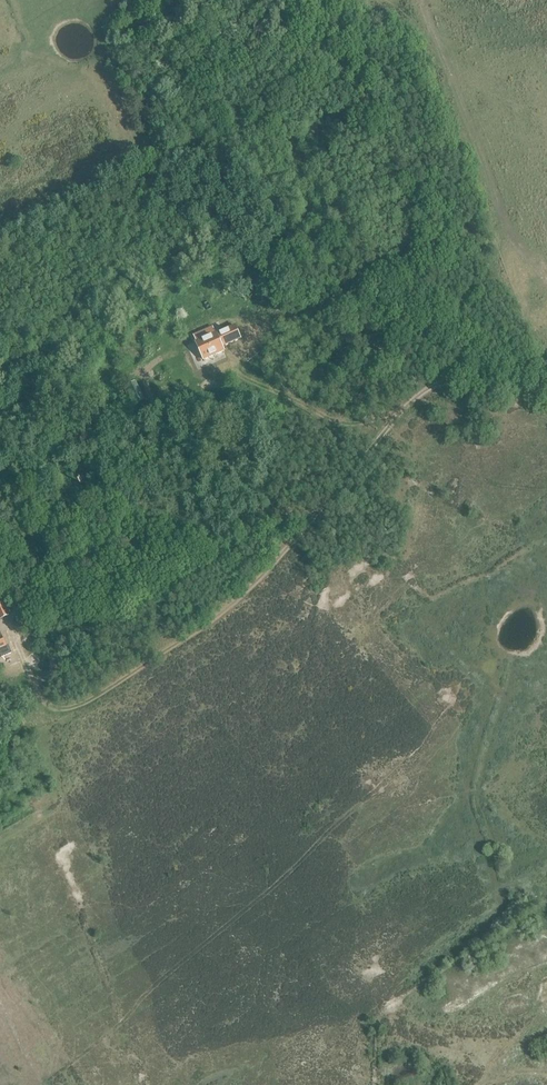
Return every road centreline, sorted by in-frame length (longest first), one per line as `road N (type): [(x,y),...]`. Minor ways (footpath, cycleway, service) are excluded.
road 1 (track): [(546,388),(434,383),(201,629),(78,705),(46,708),(24,678),(0,689)]
road 2 (track): [(24,678),(239,595)]
road 3 (track): [(279,554),(269,522),(194,468),(149,390)]

